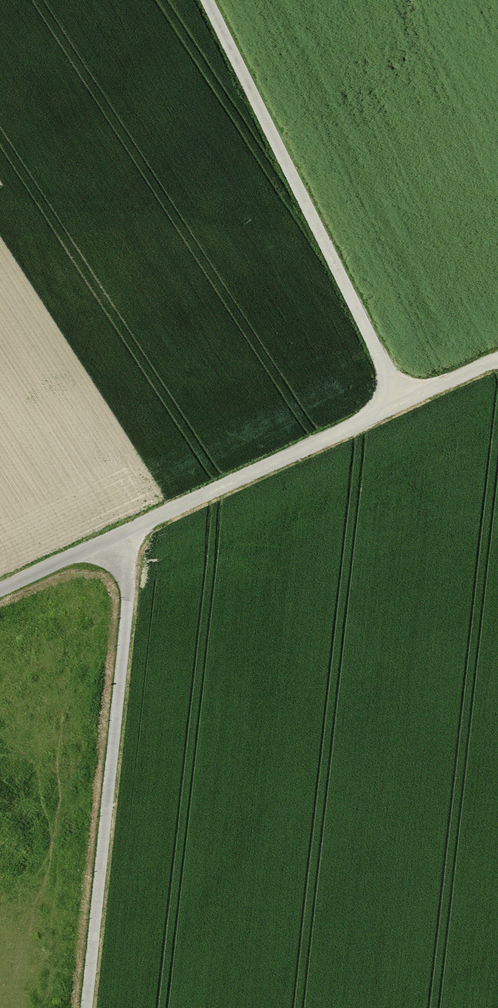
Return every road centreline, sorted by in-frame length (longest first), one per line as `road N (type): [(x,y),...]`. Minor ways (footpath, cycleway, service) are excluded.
road 1 (track): [(85,1007),(127,593),(116,534)]
road 2 (track): [(205,0),(399,400)]
road 3 (track): [(116,534),(399,400)]
road 4 (track): [(0,586),(116,534)]

